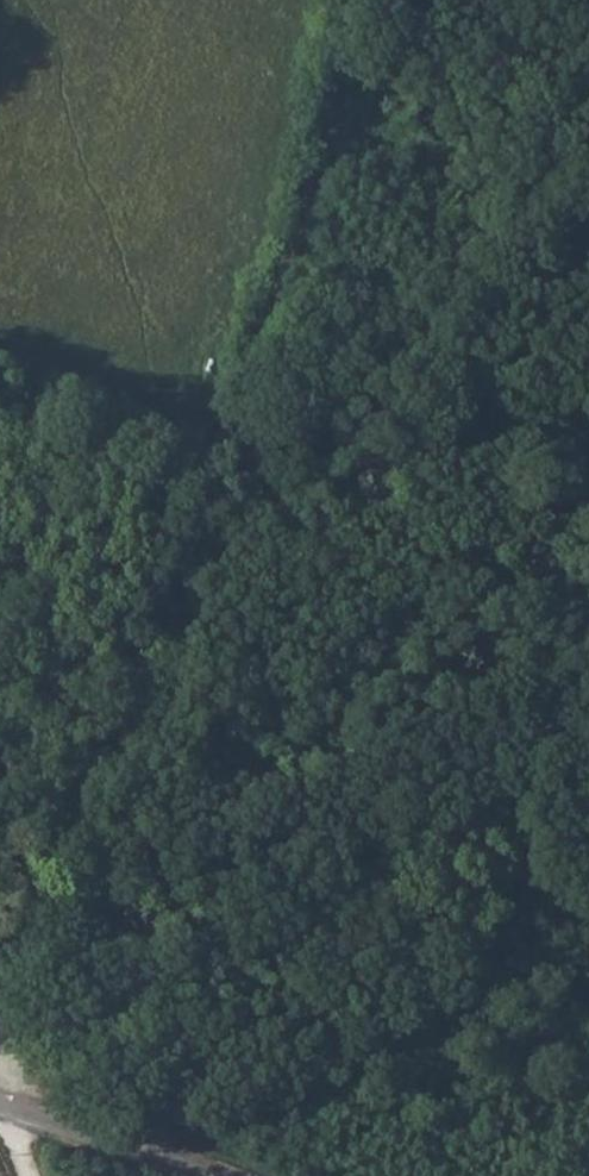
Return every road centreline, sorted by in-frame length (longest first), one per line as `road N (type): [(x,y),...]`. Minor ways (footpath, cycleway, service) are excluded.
road 1 (track): [(0,958),(126,687),(246,398),(291,273),(322,132)]
road 2 (unclassified): [(0,1103),(194,1175)]
road 3 (track): [(346,0),(322,132)]

